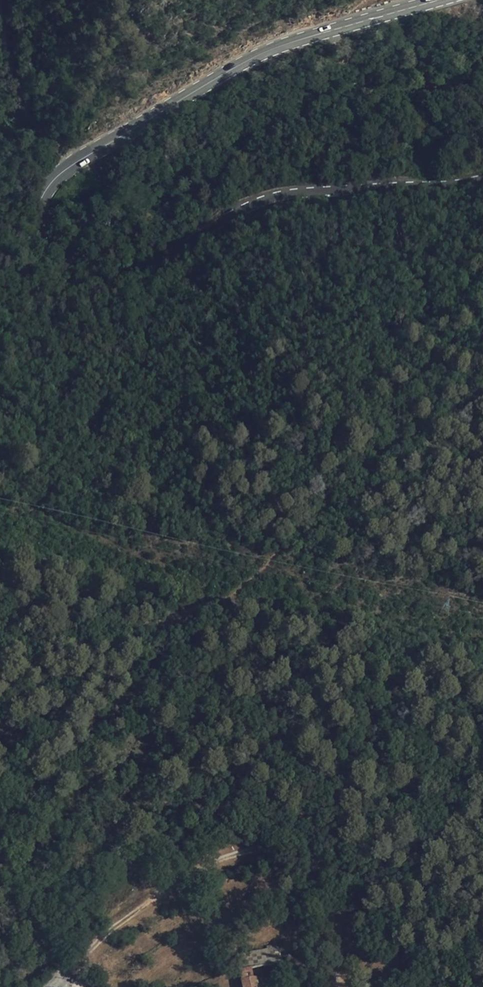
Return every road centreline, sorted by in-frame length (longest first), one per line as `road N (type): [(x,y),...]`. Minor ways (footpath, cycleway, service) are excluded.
road 1 (secondary): [(434,0),(284,48),(155,113),(57,176),(40,204),(38,233),(51,258),(79,280),(112,281),(287,200),(482,181)]
road 2 (track): [(81,157),(30,126),(9,59),(5,0)]

